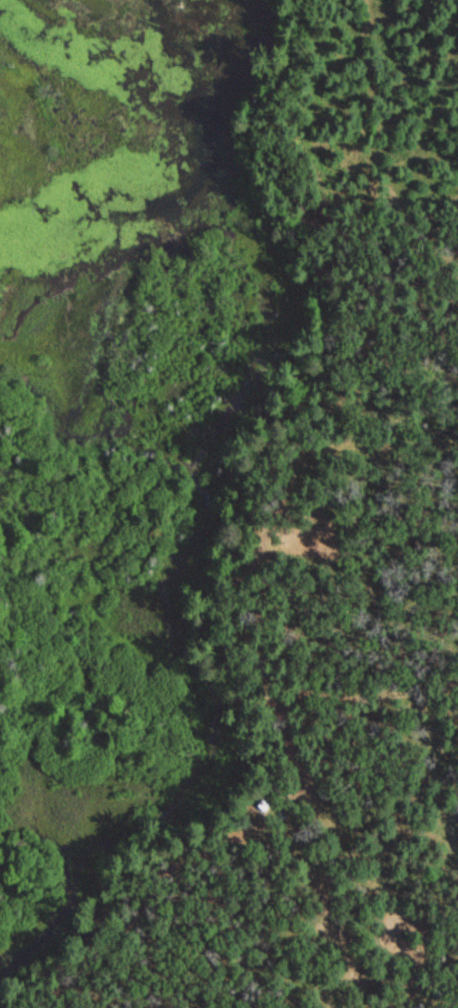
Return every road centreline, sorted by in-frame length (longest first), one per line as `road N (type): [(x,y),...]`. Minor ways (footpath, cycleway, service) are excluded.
road 1 (track): [(457,443),(318,449),(275,547)]

